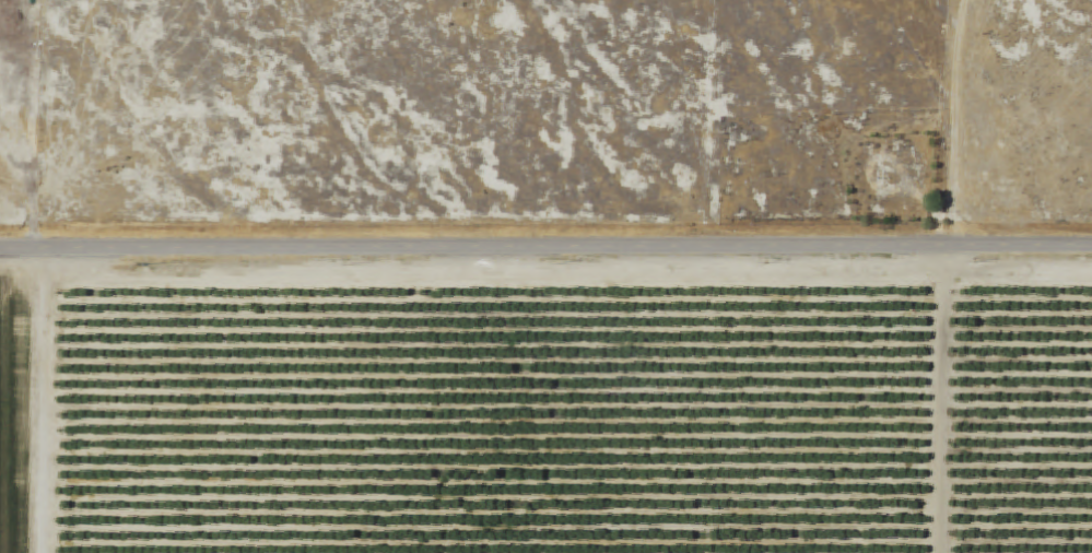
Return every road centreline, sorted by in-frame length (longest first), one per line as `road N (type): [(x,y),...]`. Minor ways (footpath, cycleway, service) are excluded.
road 1 (tertiary): [(0,248),(1091,246)]
road 2 (track): [(940,246),(938,552)]
road 3 (track): [(41,552),(43,248)]

